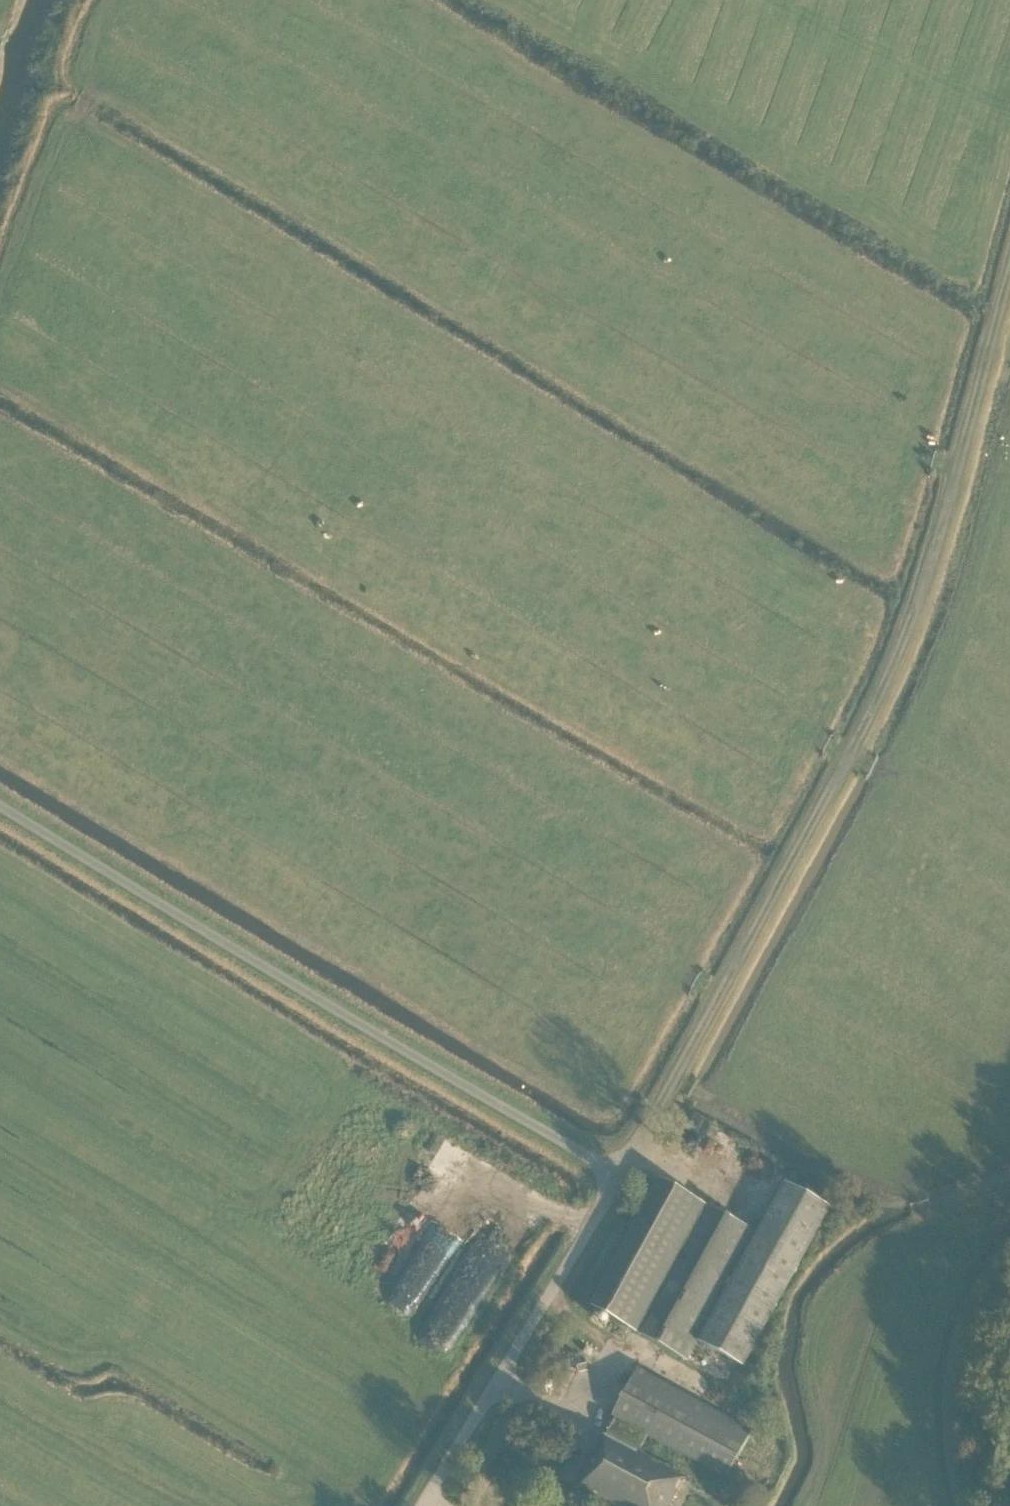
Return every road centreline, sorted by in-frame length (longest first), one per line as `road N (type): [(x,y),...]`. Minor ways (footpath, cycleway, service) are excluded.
road 1 (unclassified): [(419,1505),(619,1175),(0,808)]
road 2 (track): [(619,1175),(856,747),(912,620),(1009,281)]

